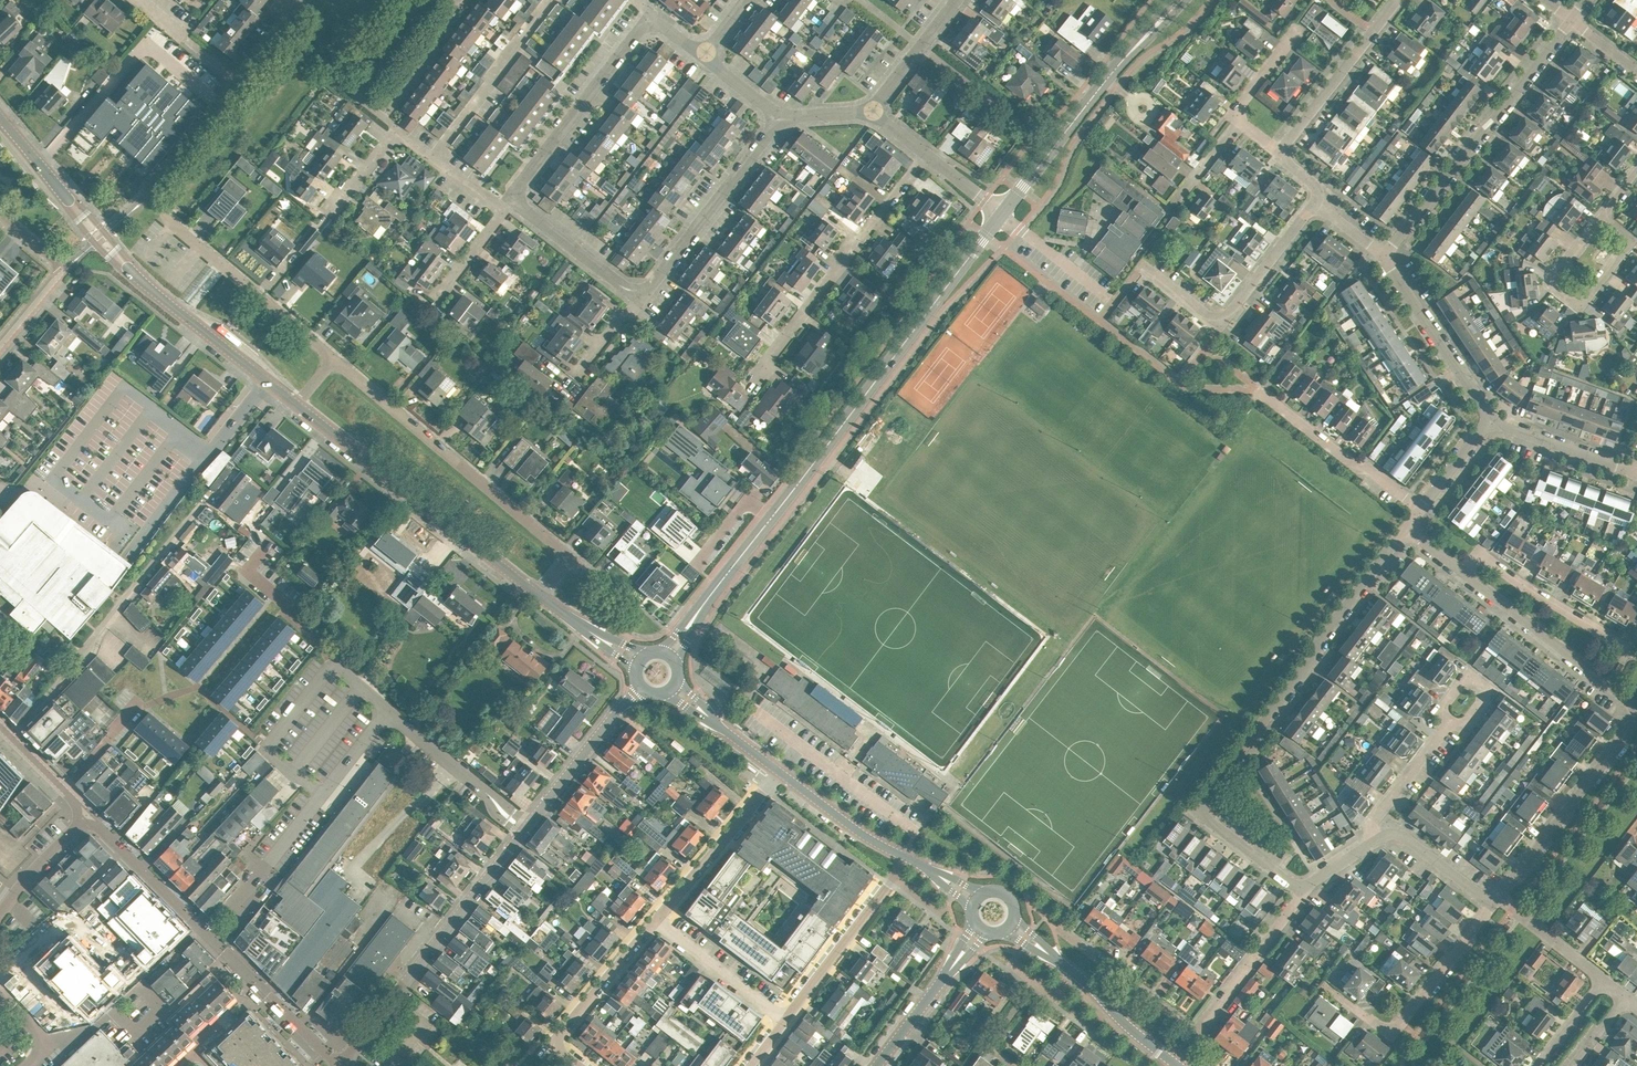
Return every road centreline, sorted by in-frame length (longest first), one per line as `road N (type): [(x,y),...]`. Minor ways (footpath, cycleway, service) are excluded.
road 1 (residential): [(341,1065),(641,688)]
road 2 (residential): [(1406,527),(1202,802),(1208,819),(1303,891)]
road 3 (residential): [(1498,900),(1636,720),(1634,705),(1464,573)]
road 4 (secondary): [(772,518),(1002,214)]
road 5 (residential): [(341,1065),(99,827),(80,822)]
road 6 (residential): [(538,595),(569,556),(333,360)]
road 7 (residential): [(11,736),(227,473)]
road 8 (secondary): [(538,595),(297,405)]
road 9 (residential): [(1384,255),(1571,20)]
road 10 (residential): [(758,377),(927,155)]
road 11 (residential): [(1320,198),(1219,321),(1142,265)]
road 12 (residential): [(1325,986),(1380,1028),(1397,1028),(1498,900)]
road 13 (residential): [(146,198),(229,96),(291,0)]
road 14 (residential): [(332,209),(397,130),(504,212)]
road 15 (residential): [(640,298),(779,117)]
road 16 (residential): [(512,199),(651,24)]
road 17 (secondary): [(297,405),(129,270)]
road 18 (residential): [(333,360),(174,225)]
road 19 (residential): [(1636,644),(1622,645),(1487,559),(1477,558),(1464,573)]
road 20 (residential): [(1421,509),(1257,390)]
road 21 (residential): [(1491,418),(1384,255)]
road 22 (residential): [(1601,216),(1558,273),(1555,289),(1584,301),(1627,240)]
road 23 (residential): [(1280,153),(1398,0)]
road 24 (residential): [(656,920),(779,771)]
road 25 (residential): [(575,1064),(552,1044),(656,920)]
road 26 (residential): [(0,346),(63,271),(0,214)]
road 27 (residential): [(1196,1033),(1303,891)]
road 28 (residential): [(892,878),(785,1019)]
road 29 (residential): [(1196,1033),(1057,927)]
road 30 (secondary): [(1002,214),(1104,83)]
road 31 (residential): [(656,920),(785,1019)]
road 32 (residential): [(512,199),(640,298)]
road 33 (residential): [(1293,36),(1237,108),(1240,123),(1280,153)]
road 34 (residential): [(1636,468),(1491,418)]
road 35 (tertiary): [(905,856),(779,771)]
road 36 (residential): [(1498,900),(1475,893),(1399,835),(1374,843)]
road 37 (residential): [(1374,843),(1374,819),(1449,724)]
road 38 (residential): [(872,111),(957,0)]
road 39 (tertiary): [(1174,1062),(1073,971)]
road 40 (residential): [(1604,981),(1498,900)]
road 41 (tertiary): [(958,959),(877,1065)]
road 42 (secondary): [(692,621),(772,518)]

